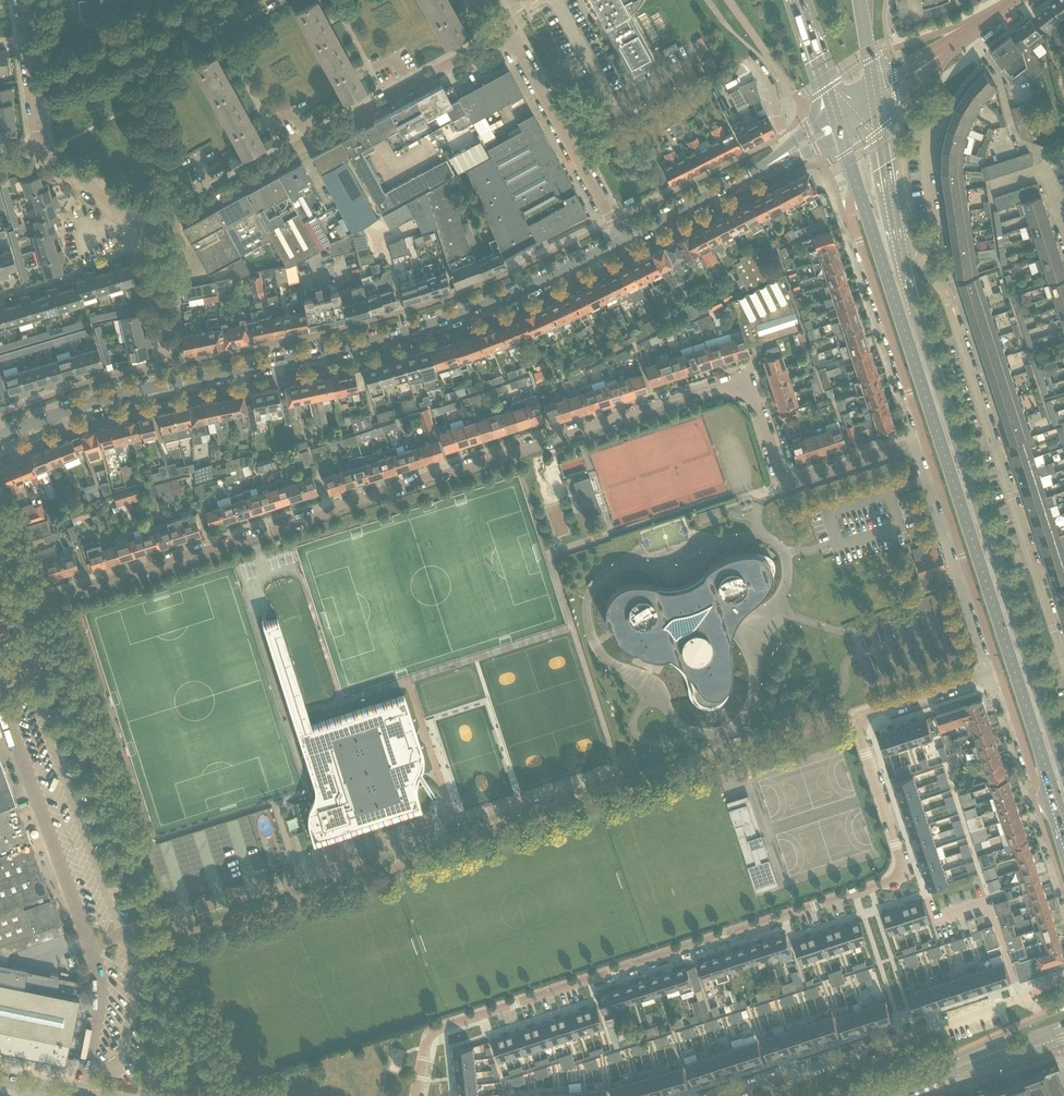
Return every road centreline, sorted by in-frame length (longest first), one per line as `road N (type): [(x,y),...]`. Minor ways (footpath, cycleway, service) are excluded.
road 1 (residential): [(414,1095),(425,1040),(437,1029),(894,882),(900,857),(858,734),(862,718),(999,672)]
road 2 (residential): [(28,606),(742,384)]
road 3 (primary): [(855,176),(1058,811)]
road 4 (tertiary): [(0,437),(111,398),(410,332),(623,241)]
road 5 (primary): [(1063,769),(923,343),(899,241)]
road 6 (residential): [(1063,657),(955,319),(924,266)]
road 7 (residential): [(145,234),(509,33)]
road 8 (unclassified): [(0,705),(98,964),(102,990),(81,1095)]
road 9 (residential): [(726,1095),(1019,999)]
road 10 (residential): [(855,176),(849,211),(924,442)]
road 11 (residential): [(742,384),(753,394),(780,472),(795,483),(924,442)]
road 12 (residential): [(924,442),(999,672)]
road 13 (residential): [(509,33),(623,241)]
road 14 (tertiary): [(623,241),(774,162)]
road 15 (tertiary): [(910,1085),(1063,1034)]
road 16 (residential): [(145,234),(99,262),(0,296)]
road 17 (tertiary): [(1047,1015),(910,1085)]
road 18 (residential): [(999,672),(1036,786),(1058,811)]
road 19 (residential): [(924,266),(933,227),(927,161),(932,128)]
road 20 (residential): [(145,234),(42,150)]
road 21 (primary): [(899,241),(877,114)]
road 22 (residential): [(169,355),(145,234)]

